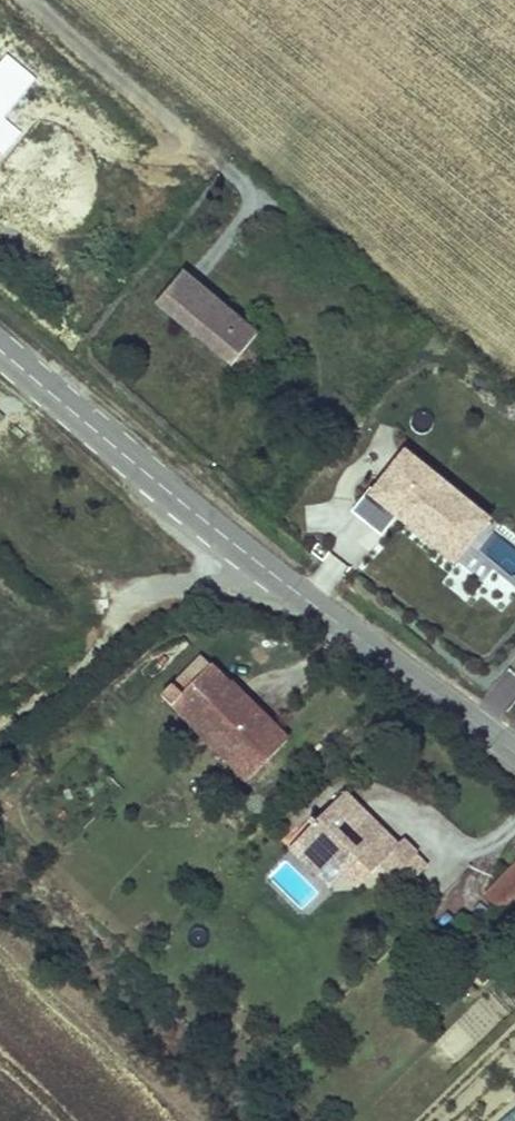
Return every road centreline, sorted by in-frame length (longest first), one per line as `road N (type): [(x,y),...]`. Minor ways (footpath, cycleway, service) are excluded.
road 1 (tertiary): [(0,350),(241,549),(514,752)]
road 2 (track): [(241,549),(216,574),(147,608),(115,640),(0,721)]

